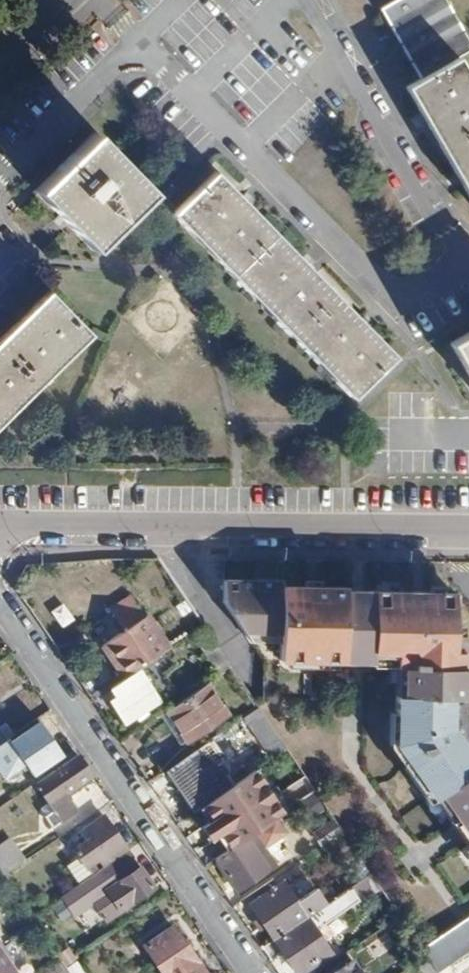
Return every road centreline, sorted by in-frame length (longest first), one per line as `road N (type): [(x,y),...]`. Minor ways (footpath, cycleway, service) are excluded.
road 1 (residential): [(468,267),(397,305),(140,40),(0,180)]
road 2 (residential): [(0,539),(33,523),(468,525)]
road 3 (residential): [(253,972),(0,607)]

